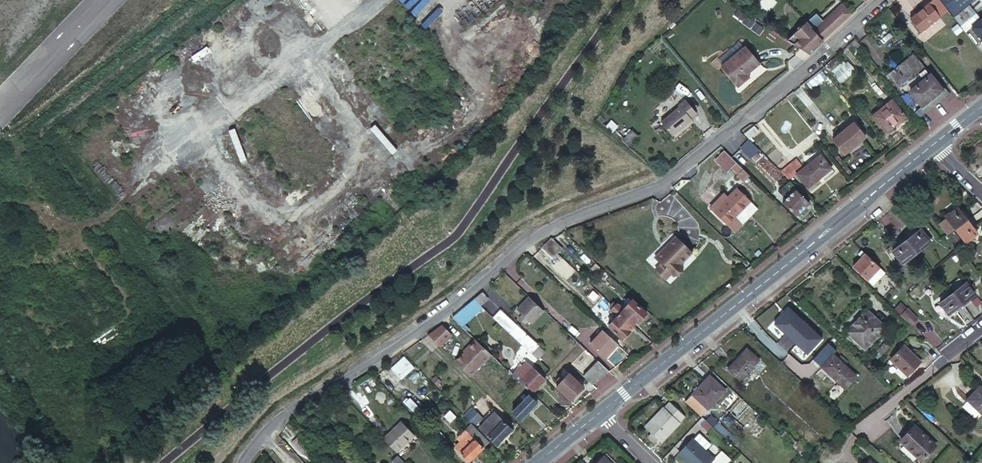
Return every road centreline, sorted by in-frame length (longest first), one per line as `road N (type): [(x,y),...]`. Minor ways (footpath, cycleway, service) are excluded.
road 1 (residential): [(243,462),(274,425),(544,230),(664,184),(880,0)]
road 2 (secondary): [(596,411),(934,142)]
road 3 (residential): [(981,329),(862,424)]

